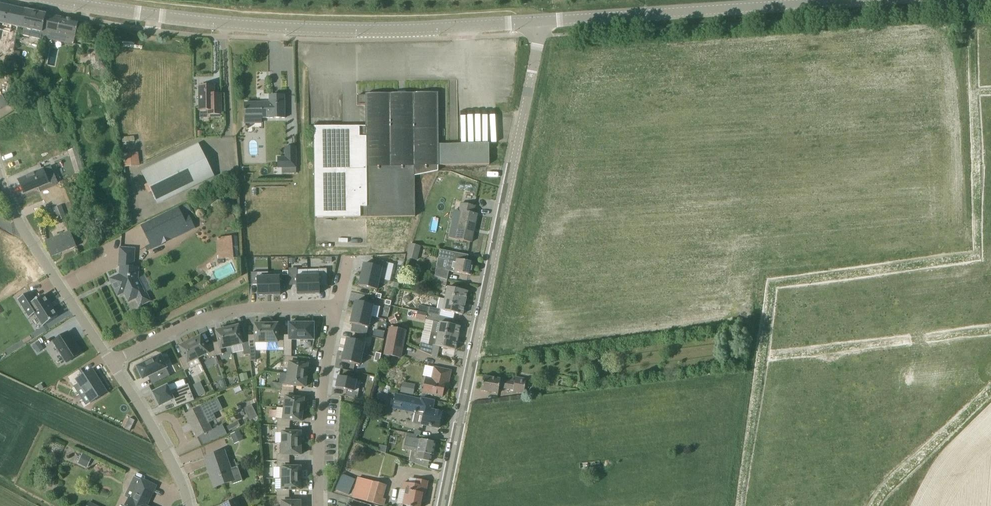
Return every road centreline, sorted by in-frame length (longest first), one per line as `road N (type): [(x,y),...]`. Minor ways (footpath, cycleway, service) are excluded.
road 1 (residential): [(444,505),(539,22)]
road 2 (tertiary): [(539,22),(314,29),(50,0)]
road 3 (tertiary): [(539,22),(869,0)]
road 4 (residential): [(338,307),(236,310),(111,363)]
road 5 (residential): [(111,363),(0,176)]
road 6 (residential): [(318,505),(322,395),(338,307)]
road 7 (residential): [(189,505),(151,424),(111,363)]

